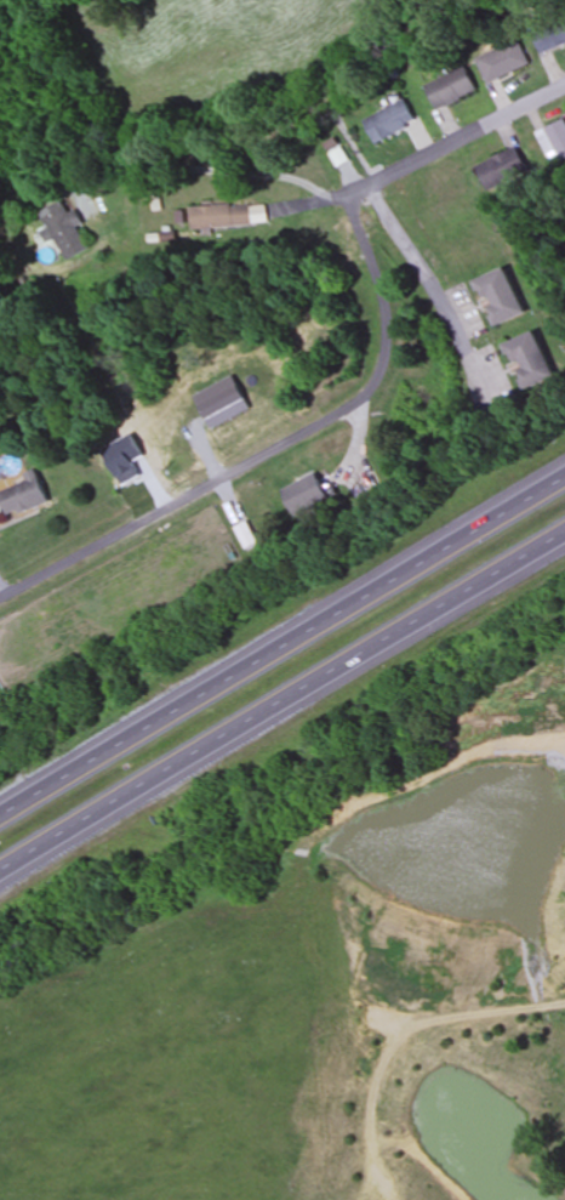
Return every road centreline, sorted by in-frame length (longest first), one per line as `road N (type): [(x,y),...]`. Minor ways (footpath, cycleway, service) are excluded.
road 1 (motorway): [(564,476),(0,819)]
road 2 (motorway): [(0,874),(564,533)]
road 3 (residential): [(347,195),(387,319),(383,368),(366,397),(0,599)]
road 4 (residential): [(366,186),(495,403)]
road 5 (residential): [(564,85),(347,195)]

